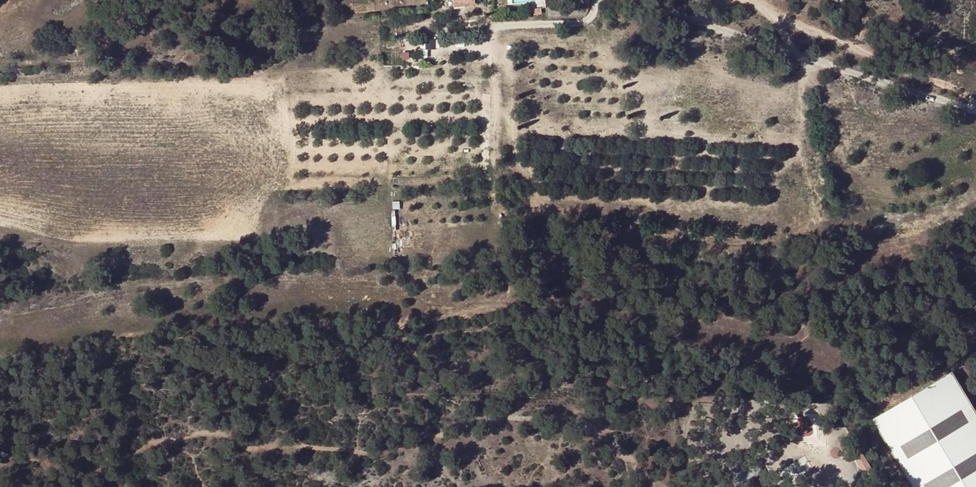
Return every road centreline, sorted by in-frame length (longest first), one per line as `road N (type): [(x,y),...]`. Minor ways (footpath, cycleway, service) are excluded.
road 1 (track): [(673,486),(577,424),(489,419),(423,441),(340,449),(198,430),(117,457),(0,450)]
road 2 (track): [(975,114),(642,0)]
road 3 (track): [(975,107),(959,91),(735,0)]

